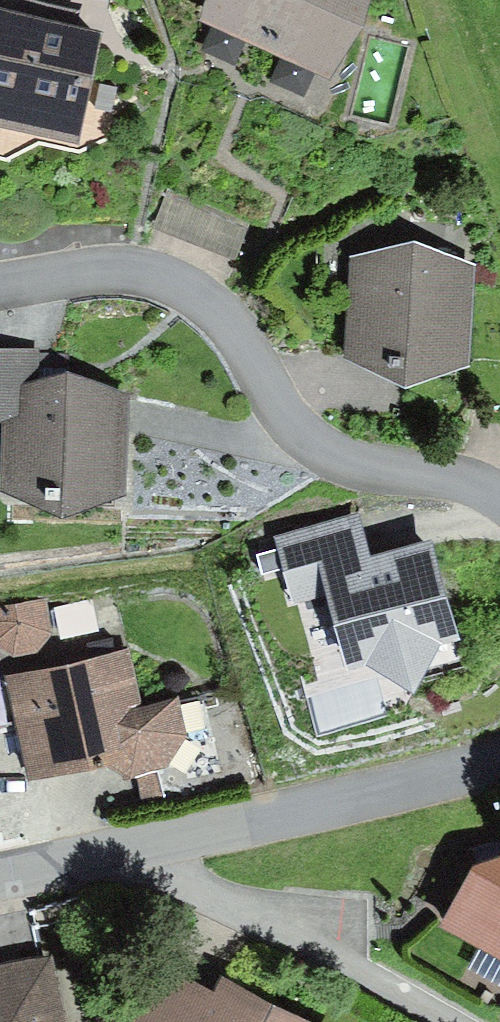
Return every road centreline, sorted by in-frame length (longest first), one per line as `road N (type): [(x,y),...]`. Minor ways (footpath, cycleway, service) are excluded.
road 1 (residential): [(499,495),(320,452),(281,414),(205,302),(167,278),(120,272),(0,287)]
road 2 (tertiary): [(156,850),(499,765)]
road 3 (residential): [(156,850),(444,1021)]
road 4 (tertiary): [(0,881),(156,850)]

